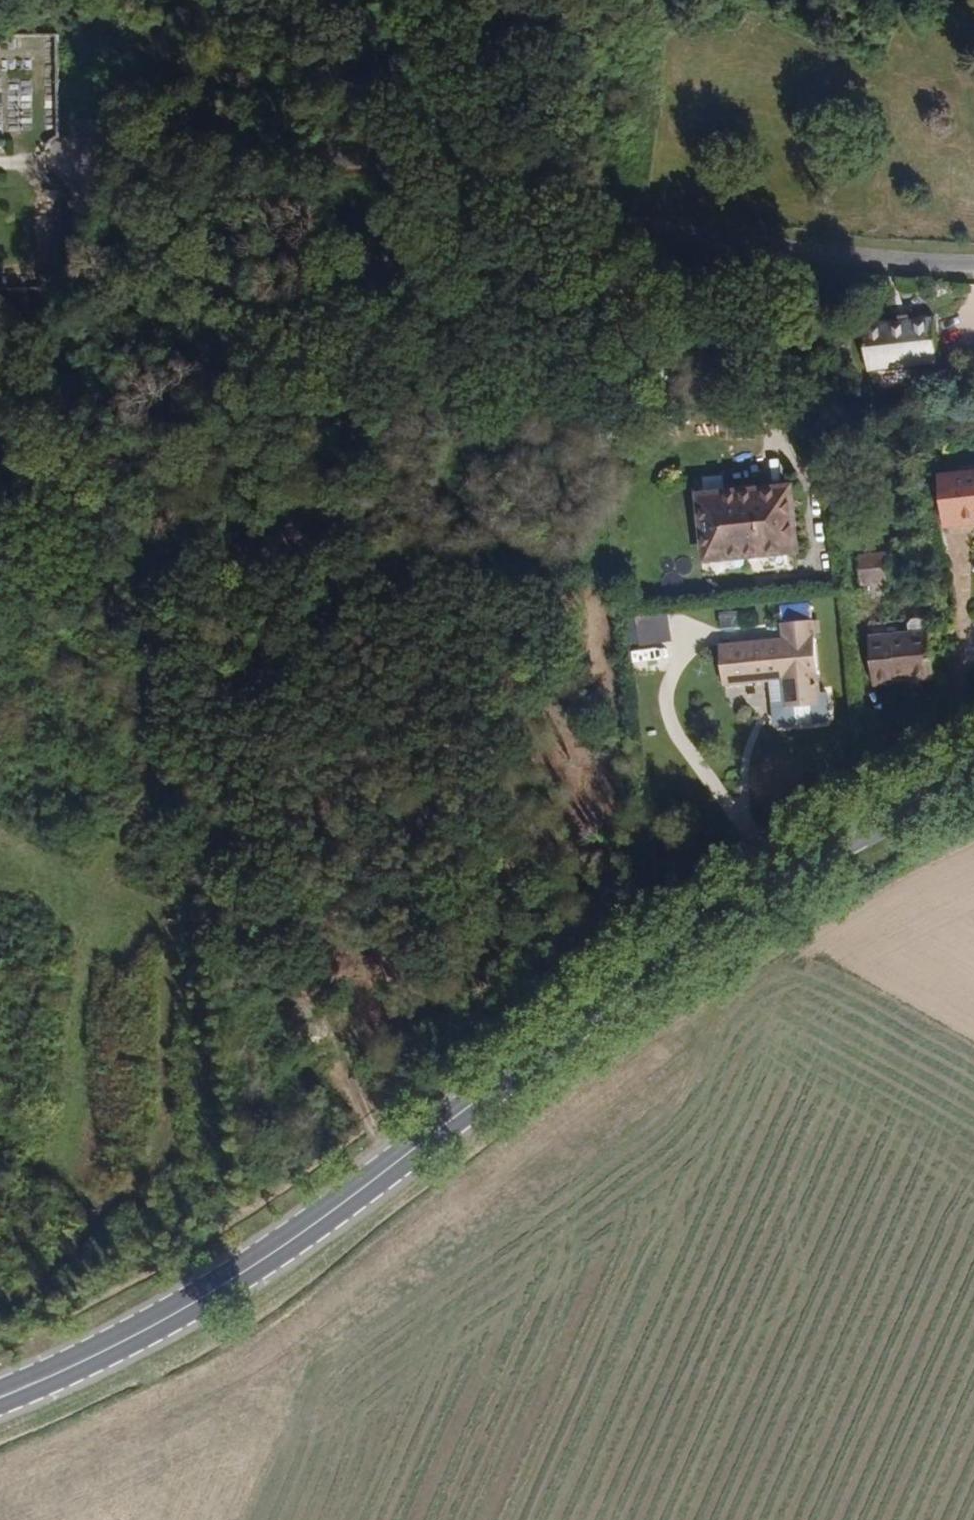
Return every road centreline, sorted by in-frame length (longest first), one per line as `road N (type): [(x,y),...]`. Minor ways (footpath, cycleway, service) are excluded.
road 1 (primary): [(0,1397),(84,1362),(221,1284),(662,966),(973,792)]
road 2 (residential): [(79,169),(912,265),(973,264)]

